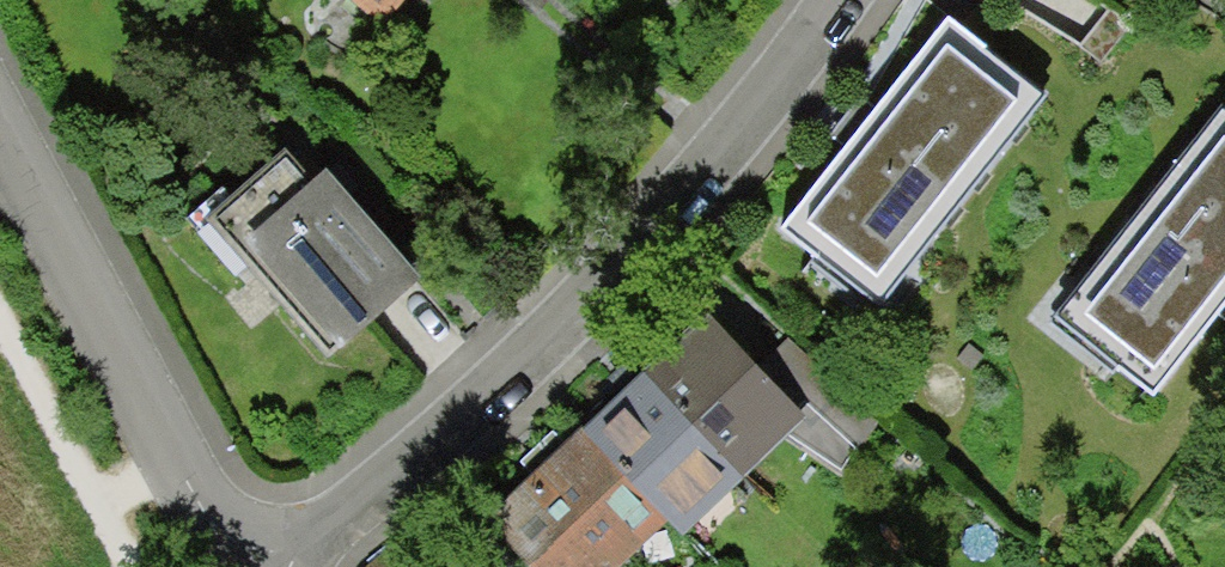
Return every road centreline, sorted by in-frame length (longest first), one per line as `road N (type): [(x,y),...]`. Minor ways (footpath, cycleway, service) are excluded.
road 1 (residential): [(276,566),(547,367),(746,174),(868,0)]
road 2 (residential): [(241,566),(0,98)]

